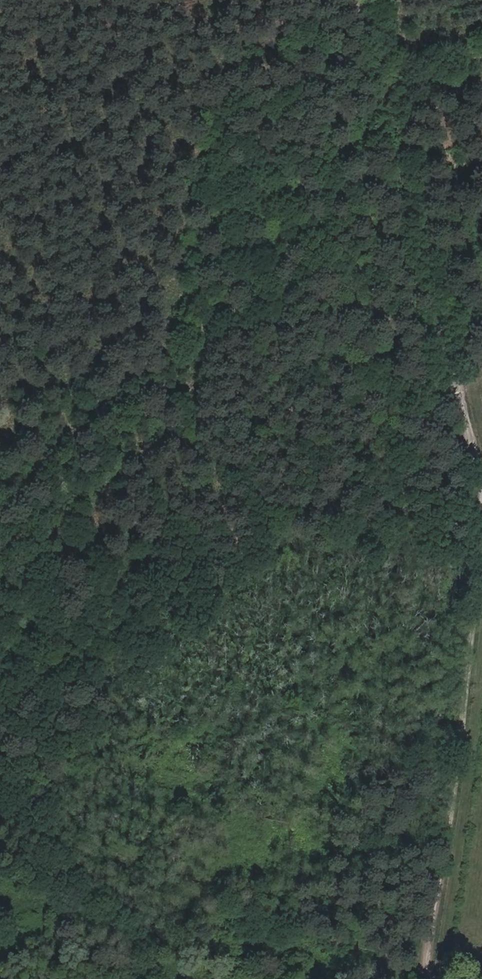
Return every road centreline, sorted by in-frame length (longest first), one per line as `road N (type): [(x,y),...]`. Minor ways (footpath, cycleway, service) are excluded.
road 1 (track): [(361,0),(481,497)]
road 2 (track): [(481,529),(427,978)]

